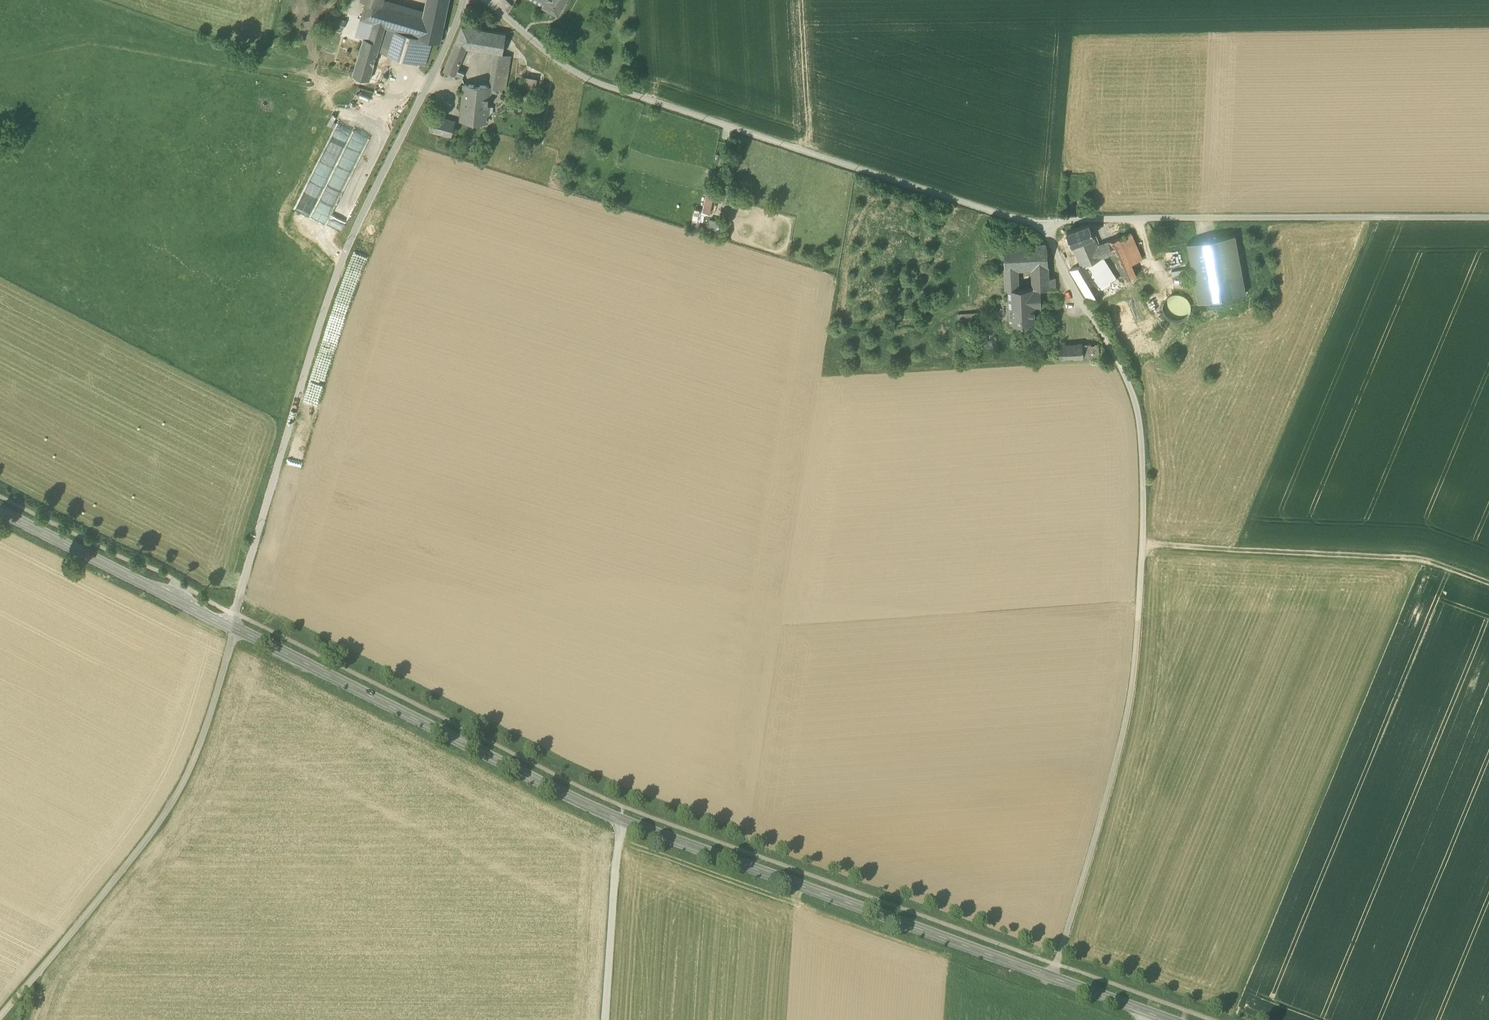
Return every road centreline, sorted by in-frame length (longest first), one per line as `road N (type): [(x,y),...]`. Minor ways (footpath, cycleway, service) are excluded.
road 1 (unclassified): [(481,0),(592,81),(1039,224),(1130,387),(1143,438),(1143,552),(1124,733),(1052,978)]
road 2 (secondary): [(1052,978),(621,825),(232,628)]
road 3 (unclassified): [(232,628),(328,294),(465,0)]
road 4 (track): [(0,1017),(183,783),(232,628)]
road 5 (track): [(1488,217),(1039,224)]
road 6 (secondary): [(232,628),(0,511)]
road 7 (track): [(604,1019),(621,825)]
road 8 (secondary): [(1166,1019),(1052,978)]

